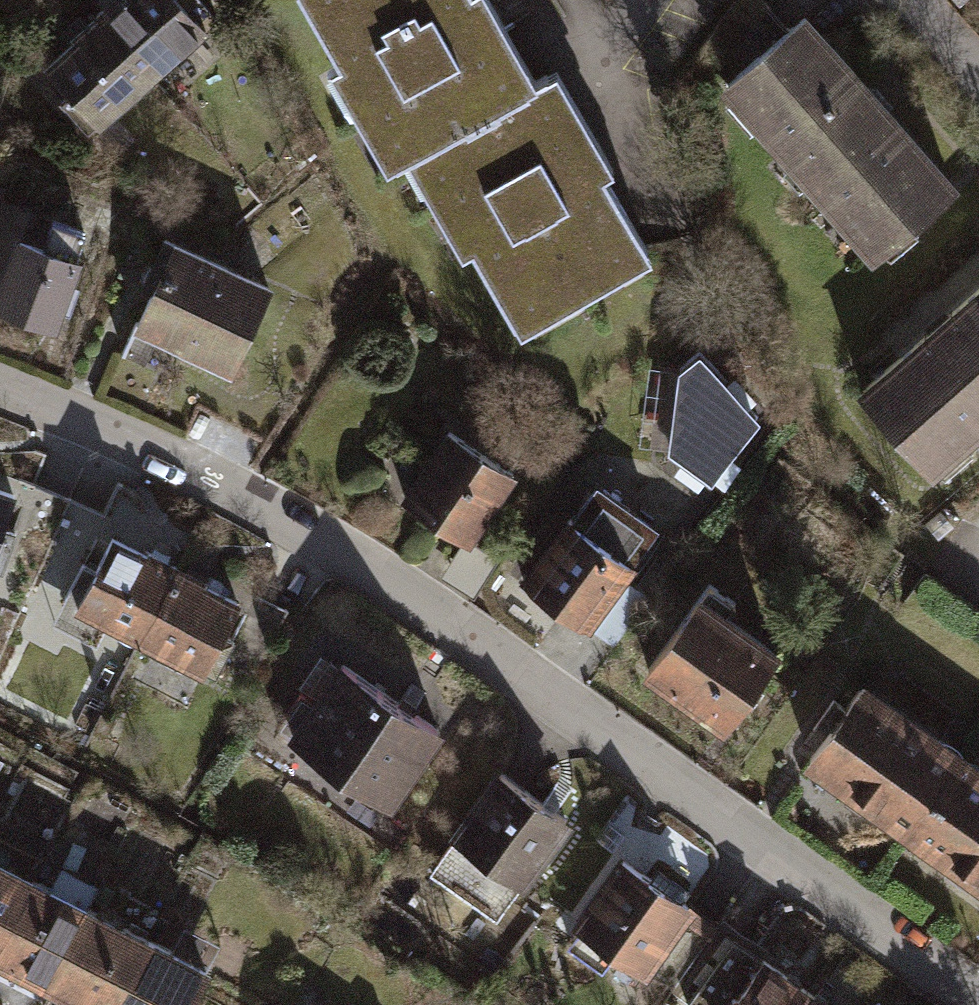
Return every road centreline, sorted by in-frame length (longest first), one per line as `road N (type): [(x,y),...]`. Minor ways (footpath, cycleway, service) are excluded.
road 1 (residential): [(0,396),(257,504),(436,614),(978,997)]

